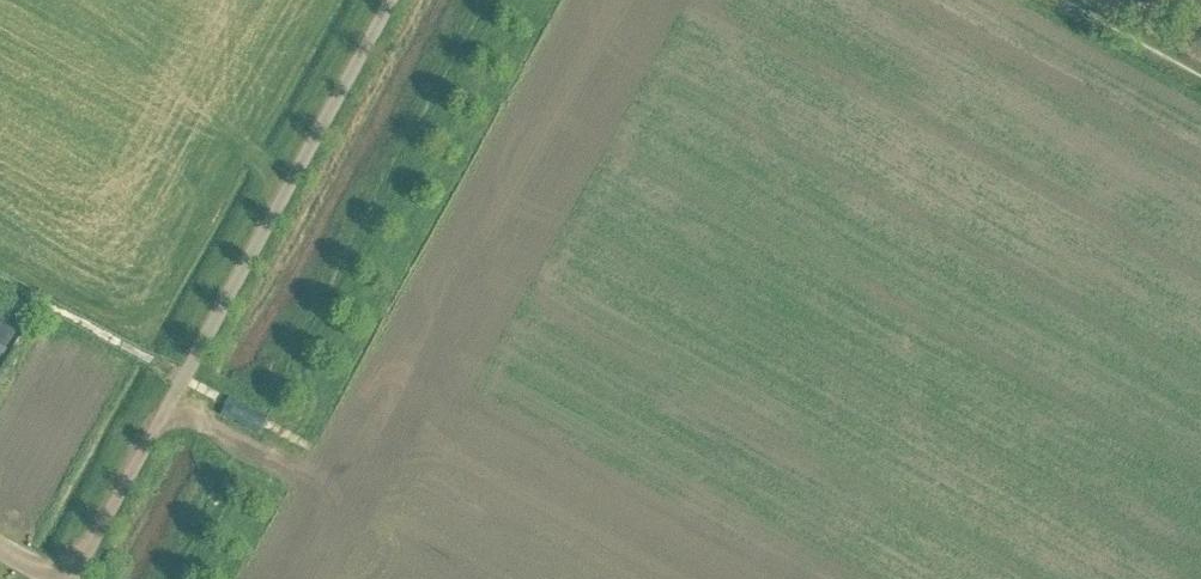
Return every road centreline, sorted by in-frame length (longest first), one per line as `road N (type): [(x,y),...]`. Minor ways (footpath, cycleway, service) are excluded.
road 1 (unclassified): [(72,578),(391,0)]

